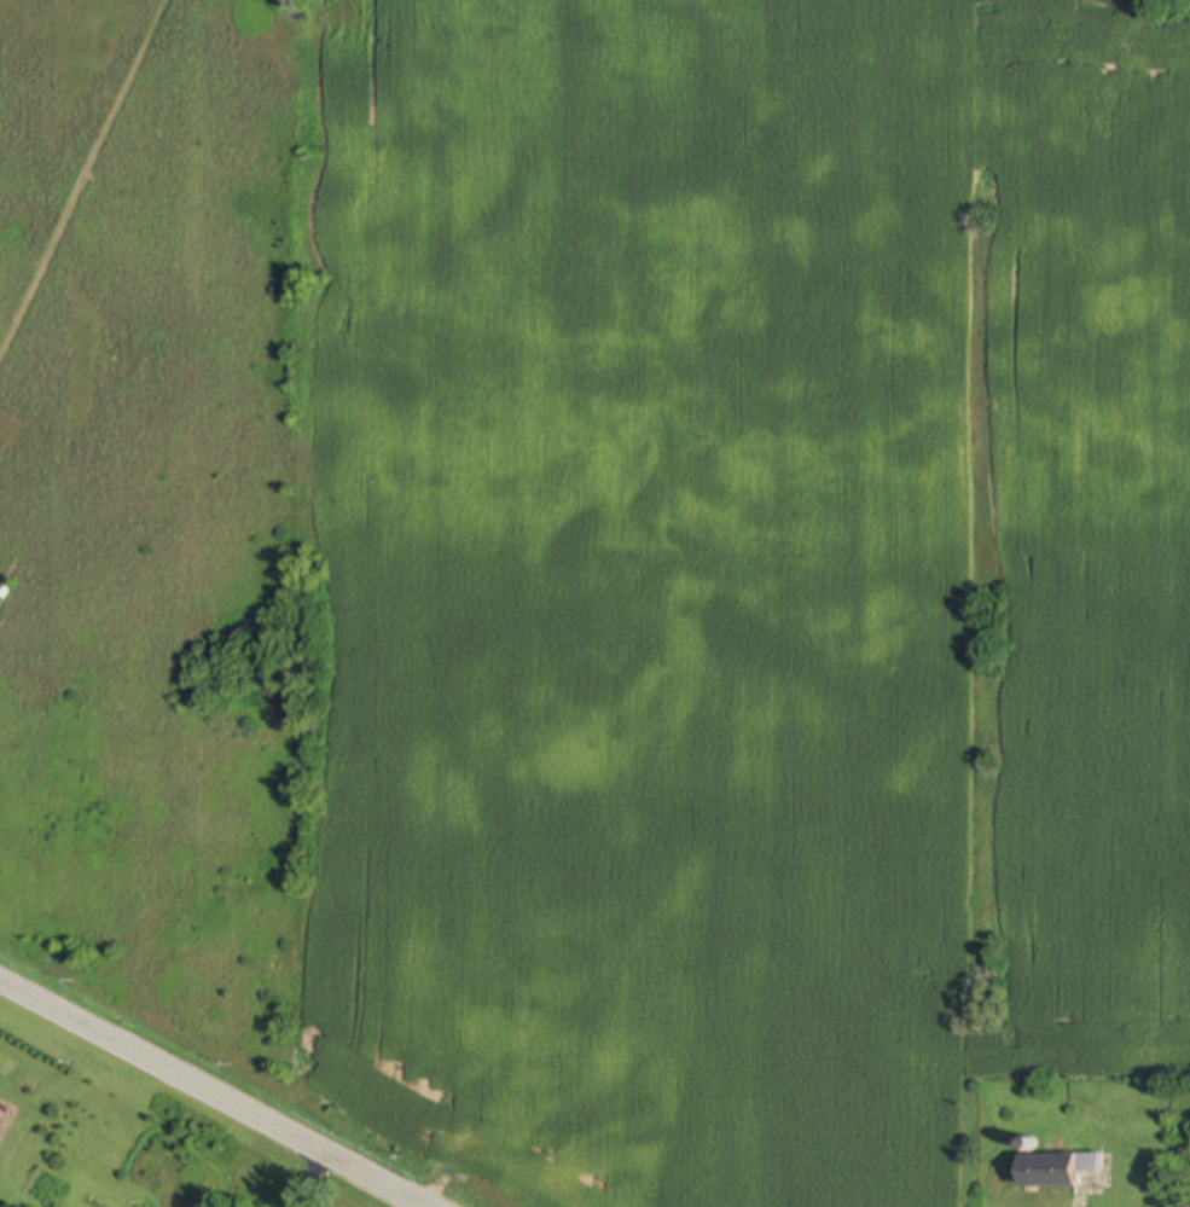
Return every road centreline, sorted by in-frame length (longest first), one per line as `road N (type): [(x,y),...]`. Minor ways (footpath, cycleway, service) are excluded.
road 1 (primary): [(0,989),(419,1206)]

